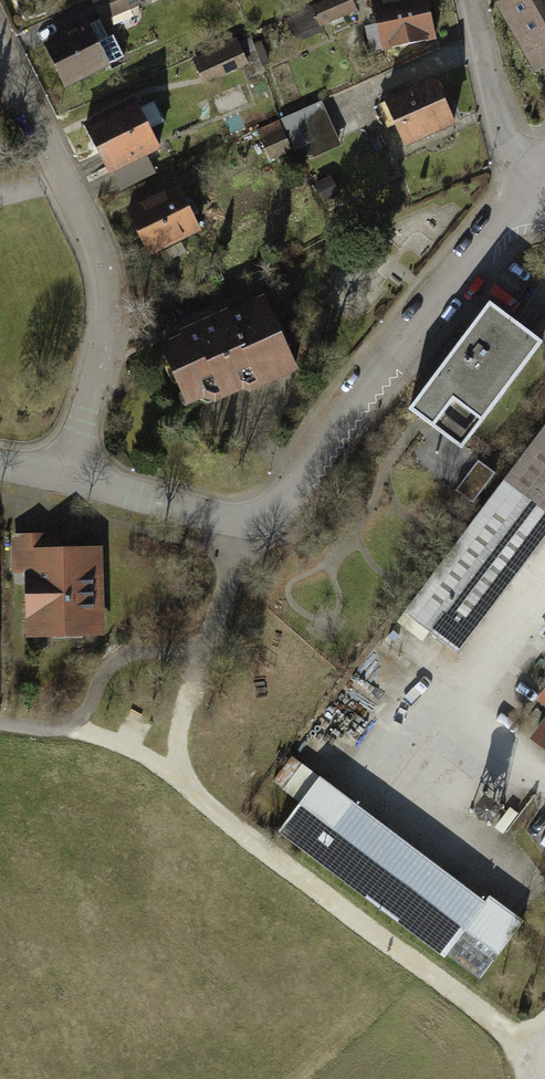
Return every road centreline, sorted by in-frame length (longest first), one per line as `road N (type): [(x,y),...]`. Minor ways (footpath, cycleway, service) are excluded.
road 1 (residential): [(66,482),(209,526),(261,524),(534,183)]
road 2 (track): [(200,647),(175,739),(178,779),(544,1067)]
road 3 (residential): [(66,482),(105,309),(74,202),(0,61)]
road 4 (track): [(234,531),(230,585),(200,647),(144,648),(108,667),(78,726),(0,725)]
road 5 (residential): [(473,0),(510,143),(534,183)]
road 6 (track): [(66,731),(135,752),(178,779)]

